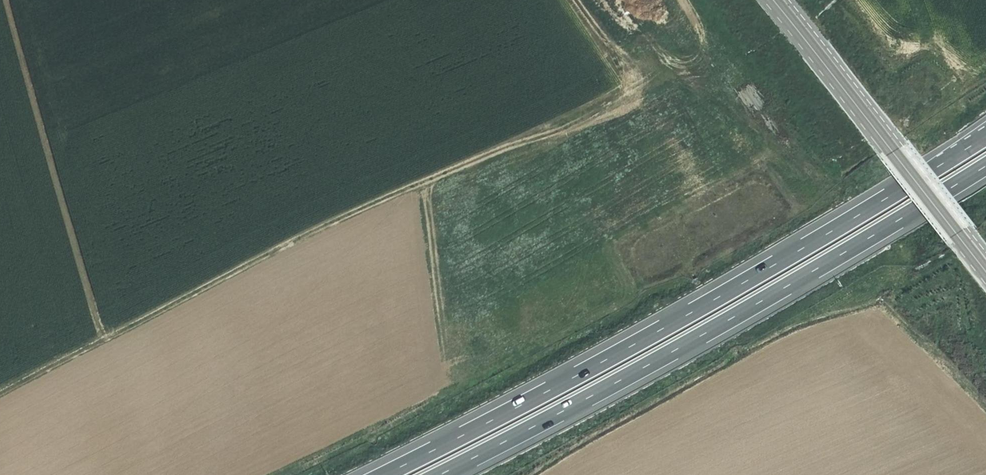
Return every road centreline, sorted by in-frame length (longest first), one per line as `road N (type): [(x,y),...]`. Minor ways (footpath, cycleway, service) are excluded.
road 1 (track): [(0,394),(323,227),(517,142),(582,124),(611,94),(616,69),(568,0)]
road 2 (motorway): [(985,136),(712,301),(383,474)]
road 3 (motorway): [(437,474),(740,314),(985,162)]
road 4 (track): [(5,0),(103,340)]
road 5 (secondary): [(985,270),(771,0)]
road 6 (track): [(419,184),(436,390)]

